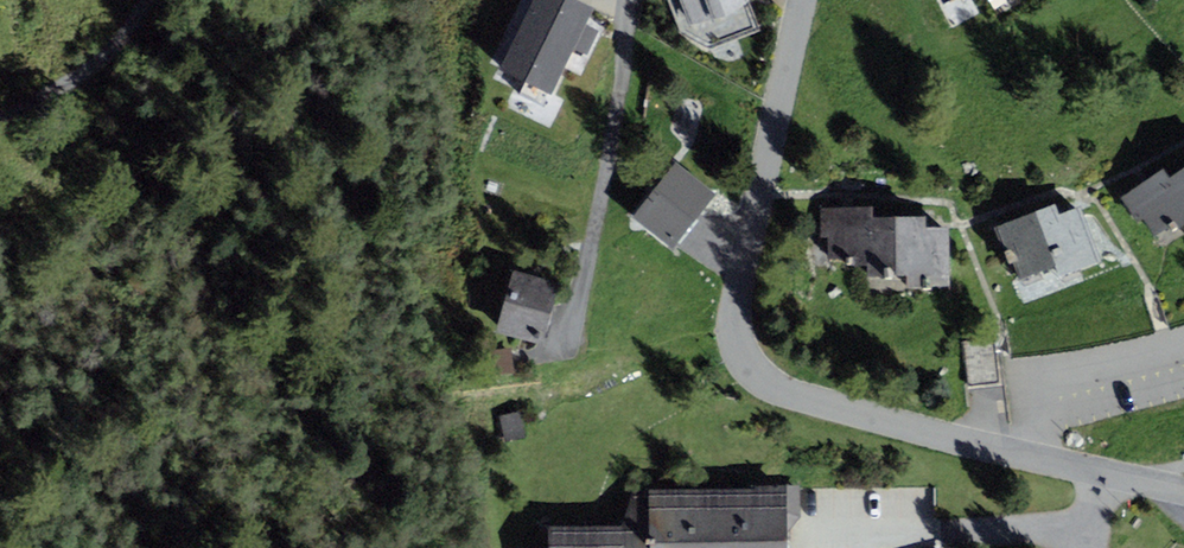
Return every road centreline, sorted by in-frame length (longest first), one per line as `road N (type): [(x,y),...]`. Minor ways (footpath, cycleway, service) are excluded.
road 1 (residential): [(1183,490),(814,400),(749,368),(737,338),(739,289),(801,0)]

